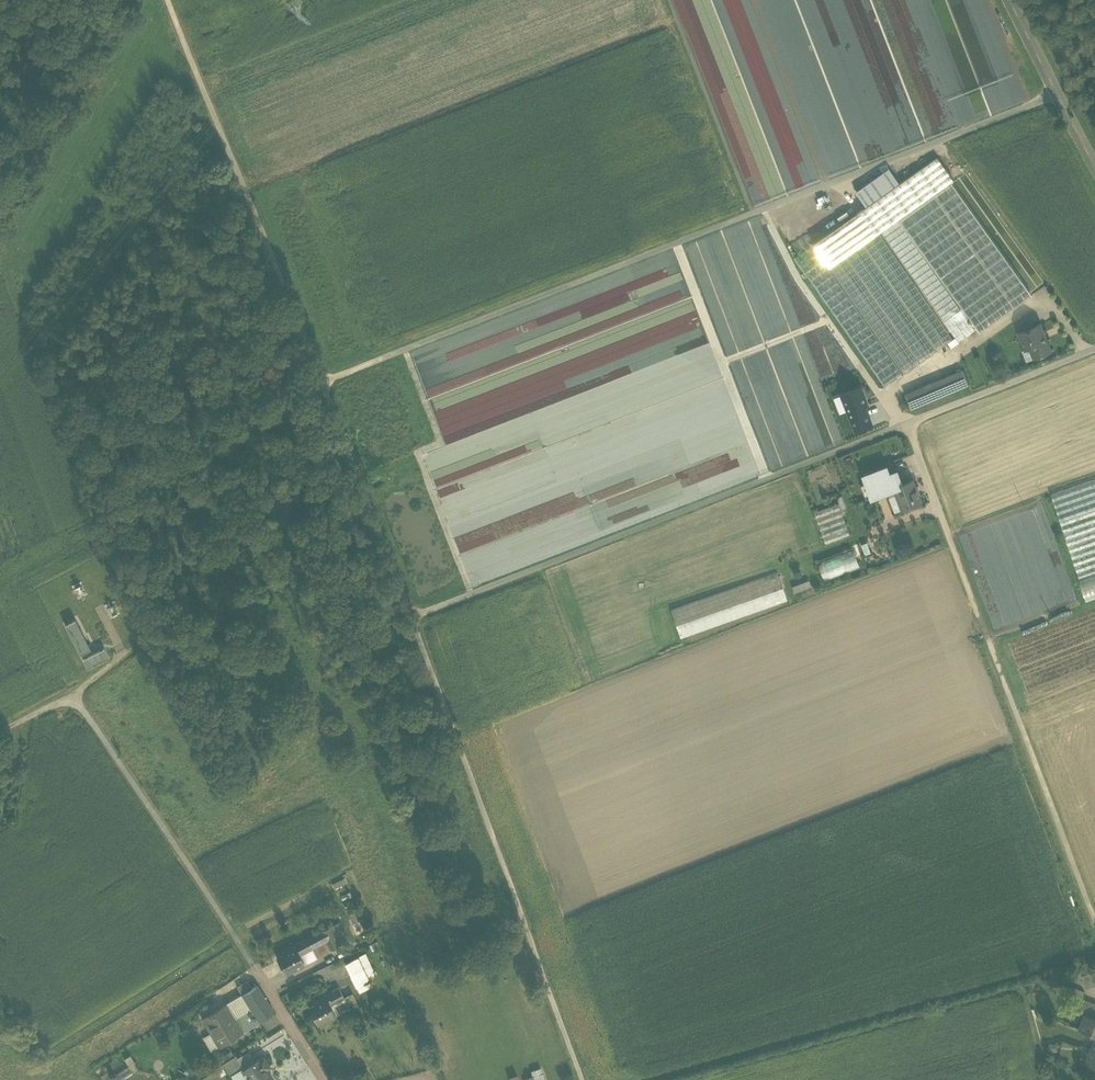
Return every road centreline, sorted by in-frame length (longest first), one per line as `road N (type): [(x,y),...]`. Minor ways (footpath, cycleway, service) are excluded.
road 1 (track): [(167,0),(581,1079)]
road 2 (track): [(1059,96),(318,382)]
road 3 (track): [(909,420),(407,618)]
road 4 (track): [(1094,925),(909,420)]
road 5 (track): [(0,255),(136,637),(131,651),(76,699)]
road 6 (track): [(253,964),(76,699)]
road 7 (track): [(890,399),(797,275),(780,234),(864,187)]
road 8 (track): [(0,256),(94,120),(157,51),(182,41)]
road 9 (track): [(909,420),(890,399),(897,387),(1030,305),(1057,311),(1087,351)]
road 10 (track): [(909,420),(1094,347)]
road 11 (unclassified): [(1094,164),(1009,0)]
road 12 (residential): [(324,1079),(253,964)]

